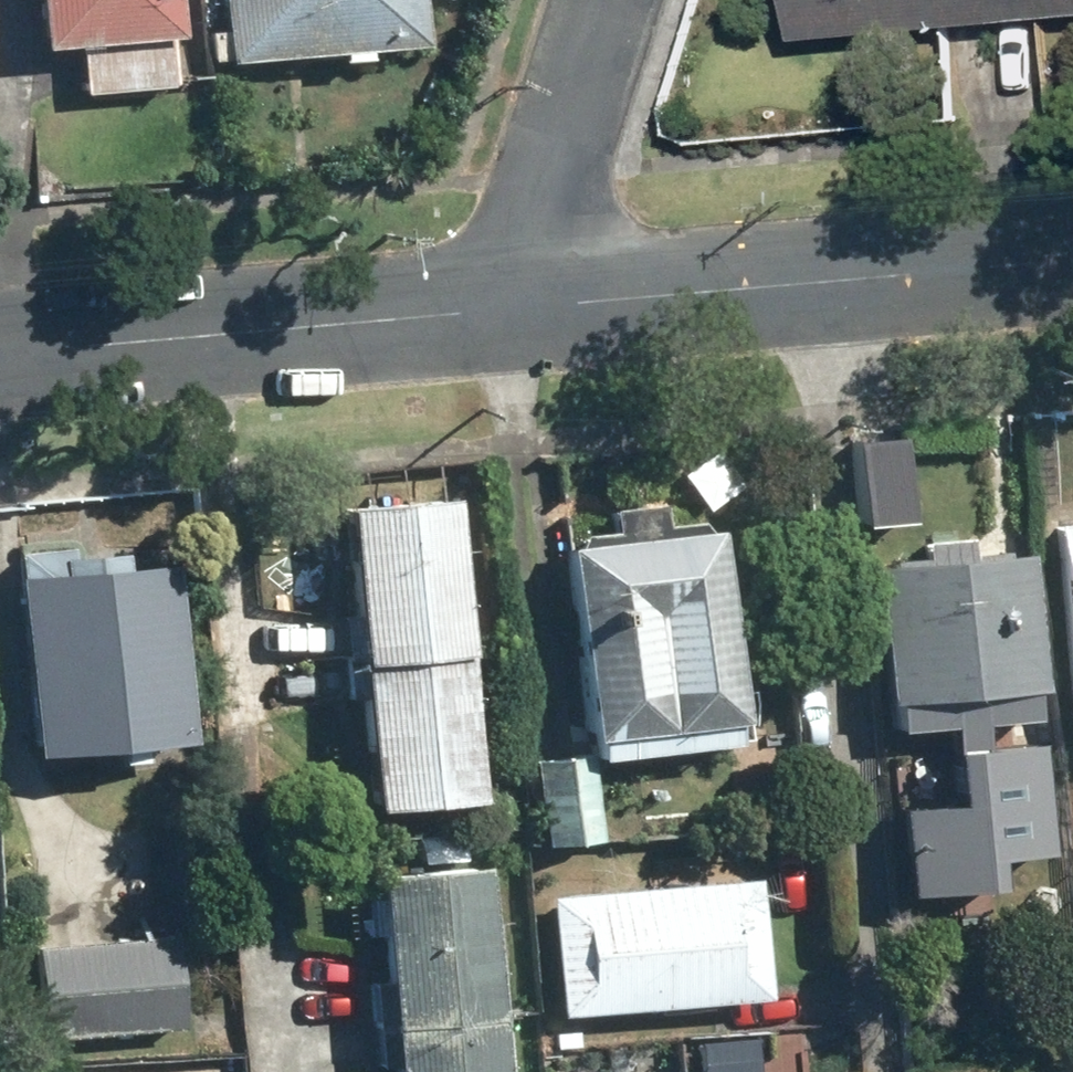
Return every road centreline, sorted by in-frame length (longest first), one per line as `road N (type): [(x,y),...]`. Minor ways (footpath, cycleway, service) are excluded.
road 1 (residential): [(0,351),(538,300)]
road 2 (residential): [(538,300),(1072,255)]
road 3 (residential): [(538,300),(553,195),(607,0)]

